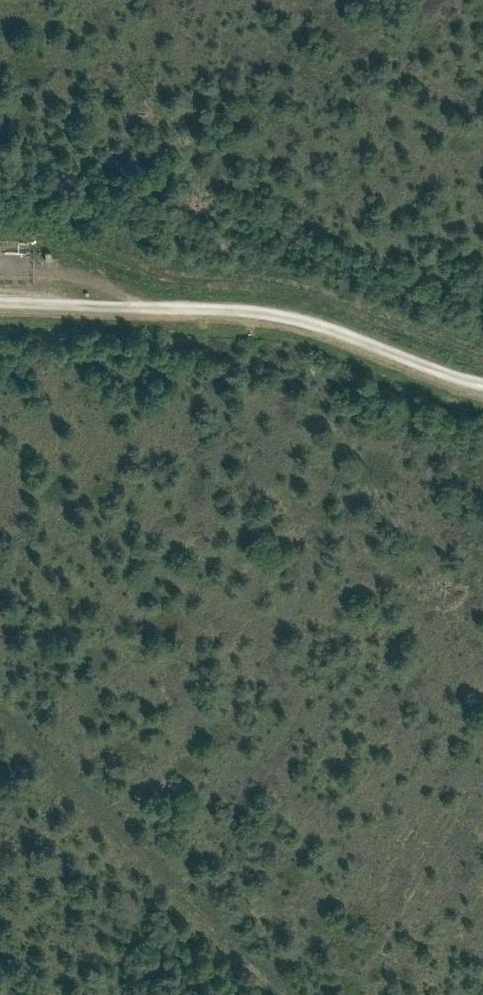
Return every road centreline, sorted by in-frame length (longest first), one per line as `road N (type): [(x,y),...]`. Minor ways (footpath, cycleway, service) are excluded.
road 1 (track): [(482,383),(316,323),(244,310),(0,307)]

